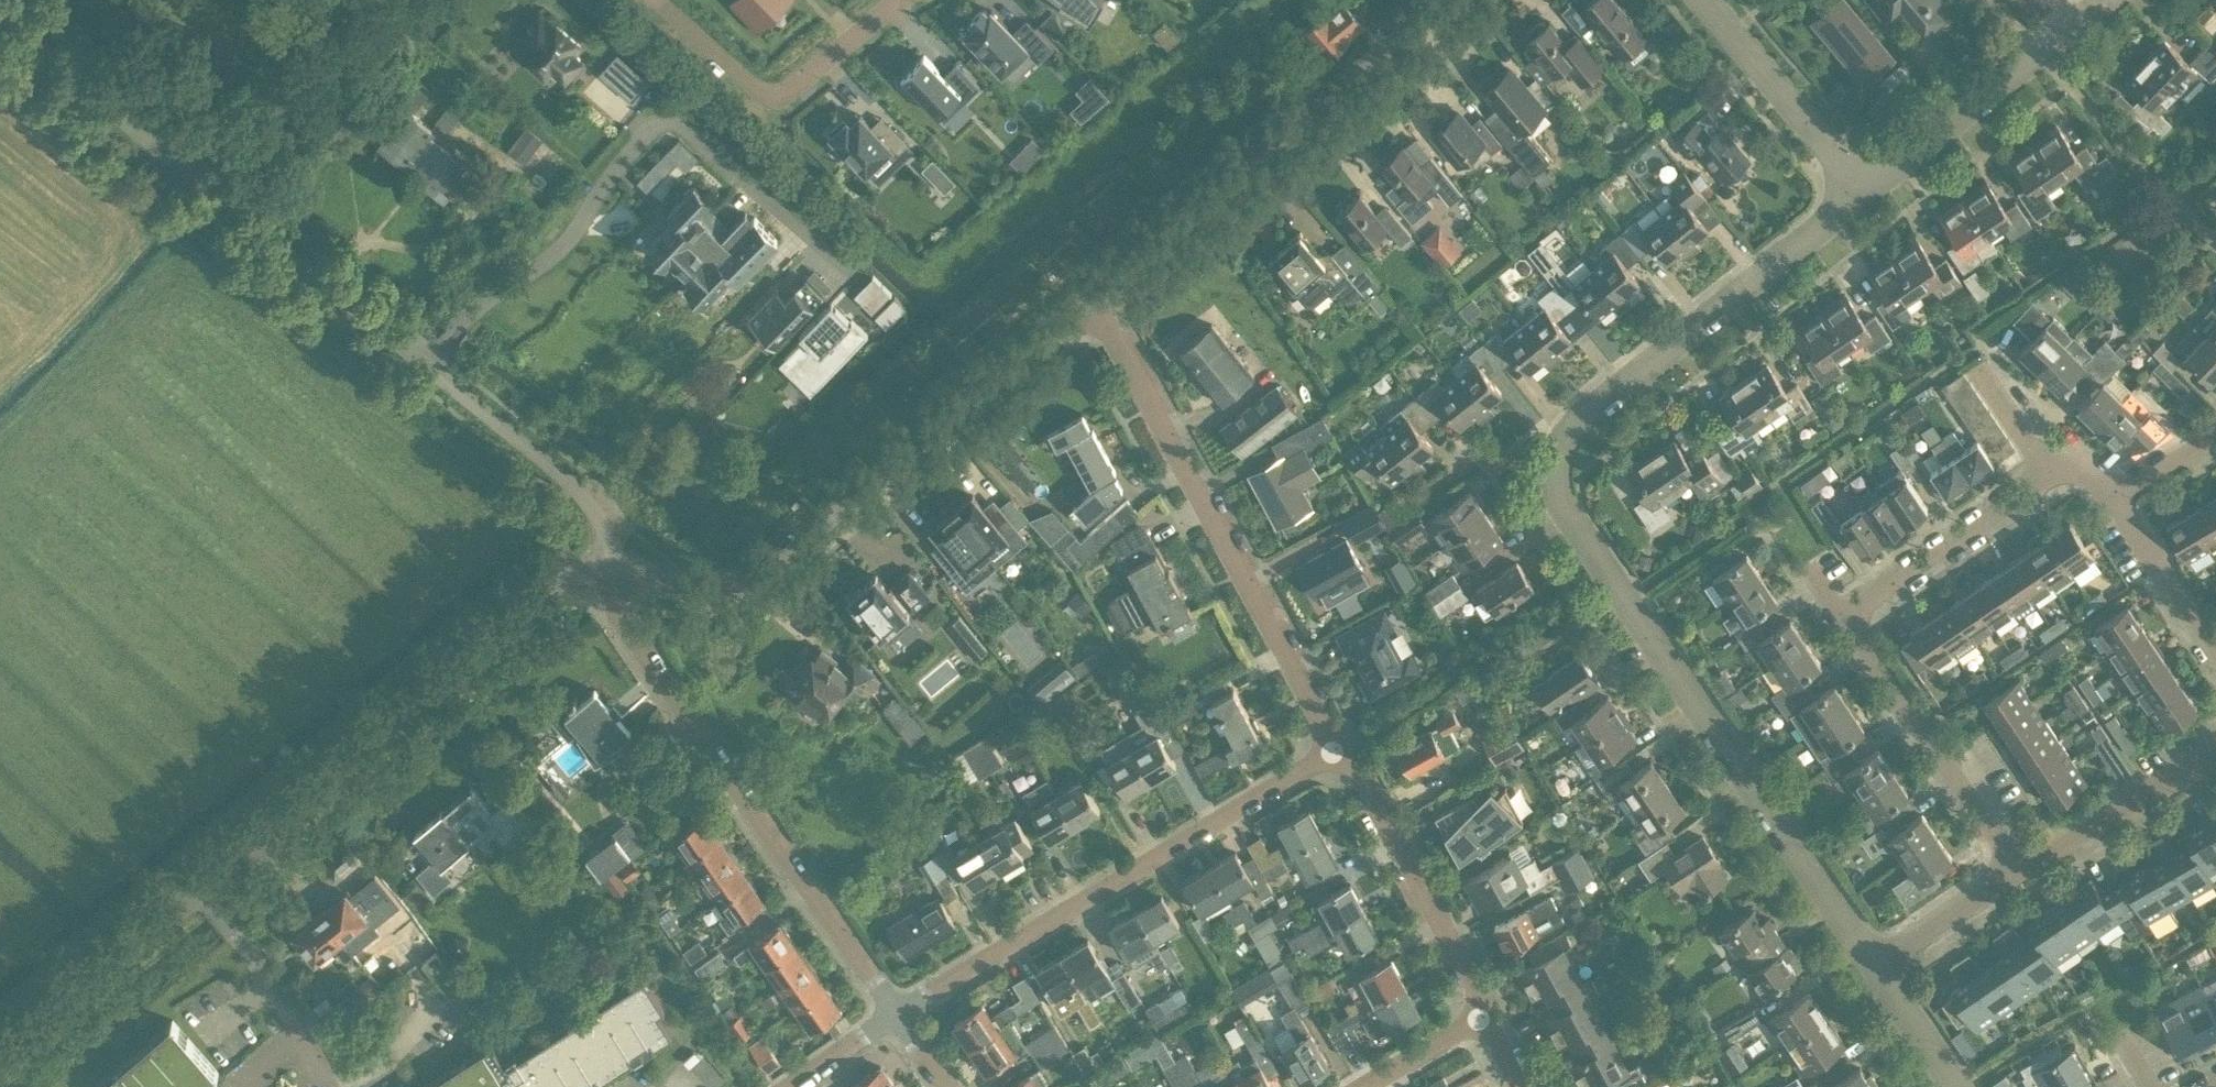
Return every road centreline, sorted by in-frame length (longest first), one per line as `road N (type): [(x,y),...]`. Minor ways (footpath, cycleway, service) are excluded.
road 1 (residential): [(1872,955),(1555,490),(1552,465),(1576,422),(1866,191)]
road 2 (residential): [(0,31),(593,498),(608,559)]
road 3 (residential): [(608,559),(701,584),(777,562),(1092,296)]
road 4 (residential): [(898,1012),(617,611),(608,559)]
road 5 (residential): [(196,895),(563,582),(608,559)]
road 6 (residential): [(1337,751),(1092,296)]
road 7 (residential): [(898,1012),(1337,751)]
road 8 (residential): [(1092,296),(1450,0)]
road 9 (residential): [(899,0),(780,95),(760,91),(658,0)]
road 10 (residential): [(2017,866),(1844,610)]
road 11 (residential): [(1483,1019),(1337,751)]
road 12 (residential): [(1866,191),(2103,0)]
road 13 (residential): [(0,1060),(196,895)]
road 14 (residential): [(1866,191),(1709,0)]
road 15 (residential): [(1844,610),(2047,476)]
road 16 (residential): [(2017,866),(2215,758)]
road 17 (residential): [(2215,667),(2115,497)]
road 18 (residential): [(1872,955),(2017,866)]
road 19 (residential): [(322,1086),(302,1027),(236,944)]
road 20 (residential): [(1962,1086),(1872,955)]
road 21 (residential): [(439,1004),(379,1065),(328,1086)]
road 22 (residential): [(784,1086),(898,1012)]
road 23 (residential): [(1368,1086),(1483,1019)]
road 24 (residential): [(2047,476),(1979,369)]
road 25 (residential): [(2115,497),(2215,429)]

